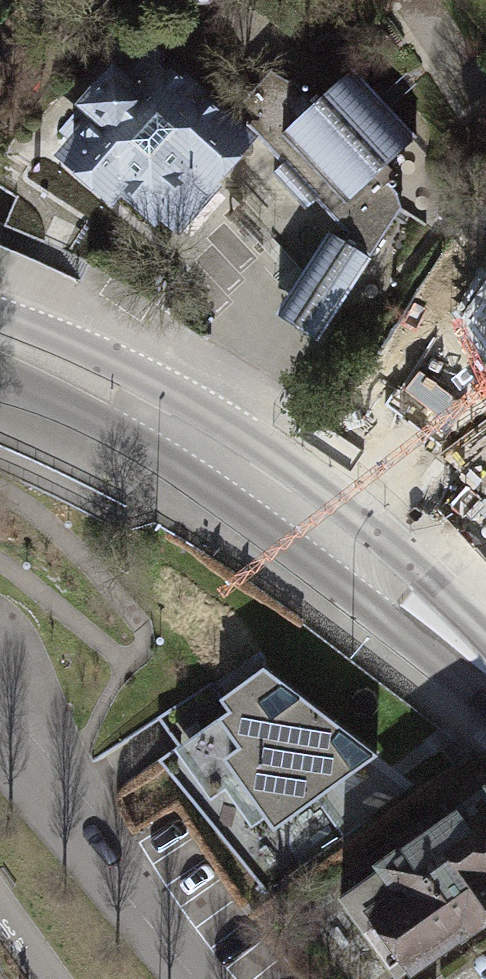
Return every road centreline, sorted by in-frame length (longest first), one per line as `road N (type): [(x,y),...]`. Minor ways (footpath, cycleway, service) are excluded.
road 1 (secondary): [(166,424),(369,565),(485,681)]
road 2 (residential): [(193,978),(0,745)]
road 3 (secondary): [(166,424),(0,316)]
road 4 (secondary): [(0,369),(166,424)]

